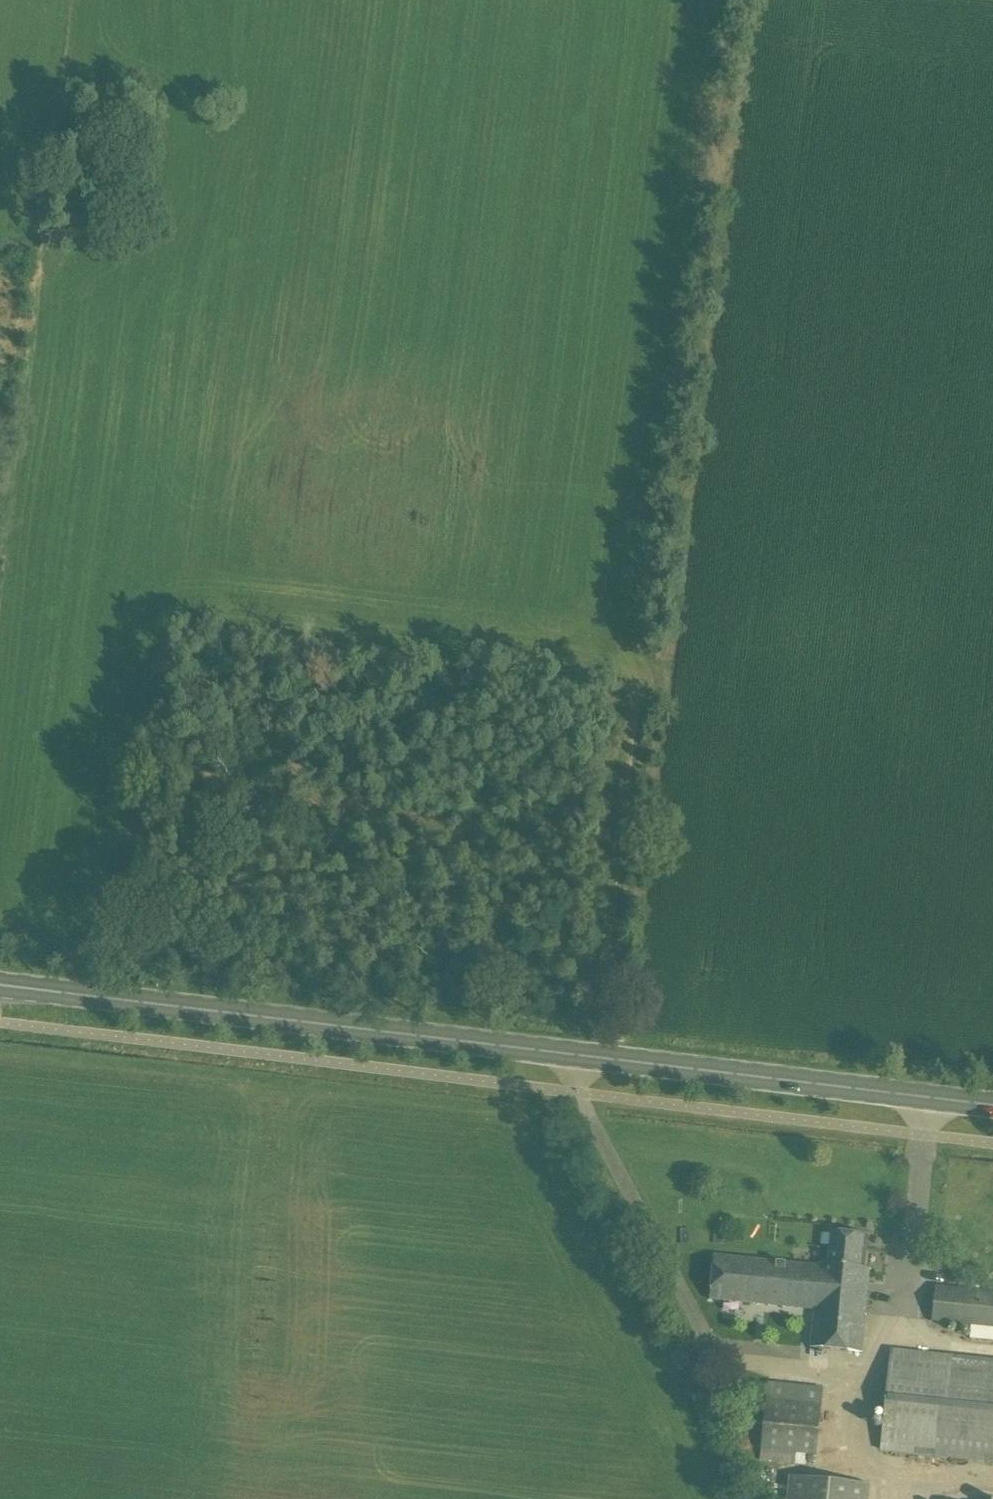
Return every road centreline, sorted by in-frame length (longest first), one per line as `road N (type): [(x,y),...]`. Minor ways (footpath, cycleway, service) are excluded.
road 1 (primary): [(0,986),(582,1056)]
road 2 (primary): [(582,1056),(992,1106)]

